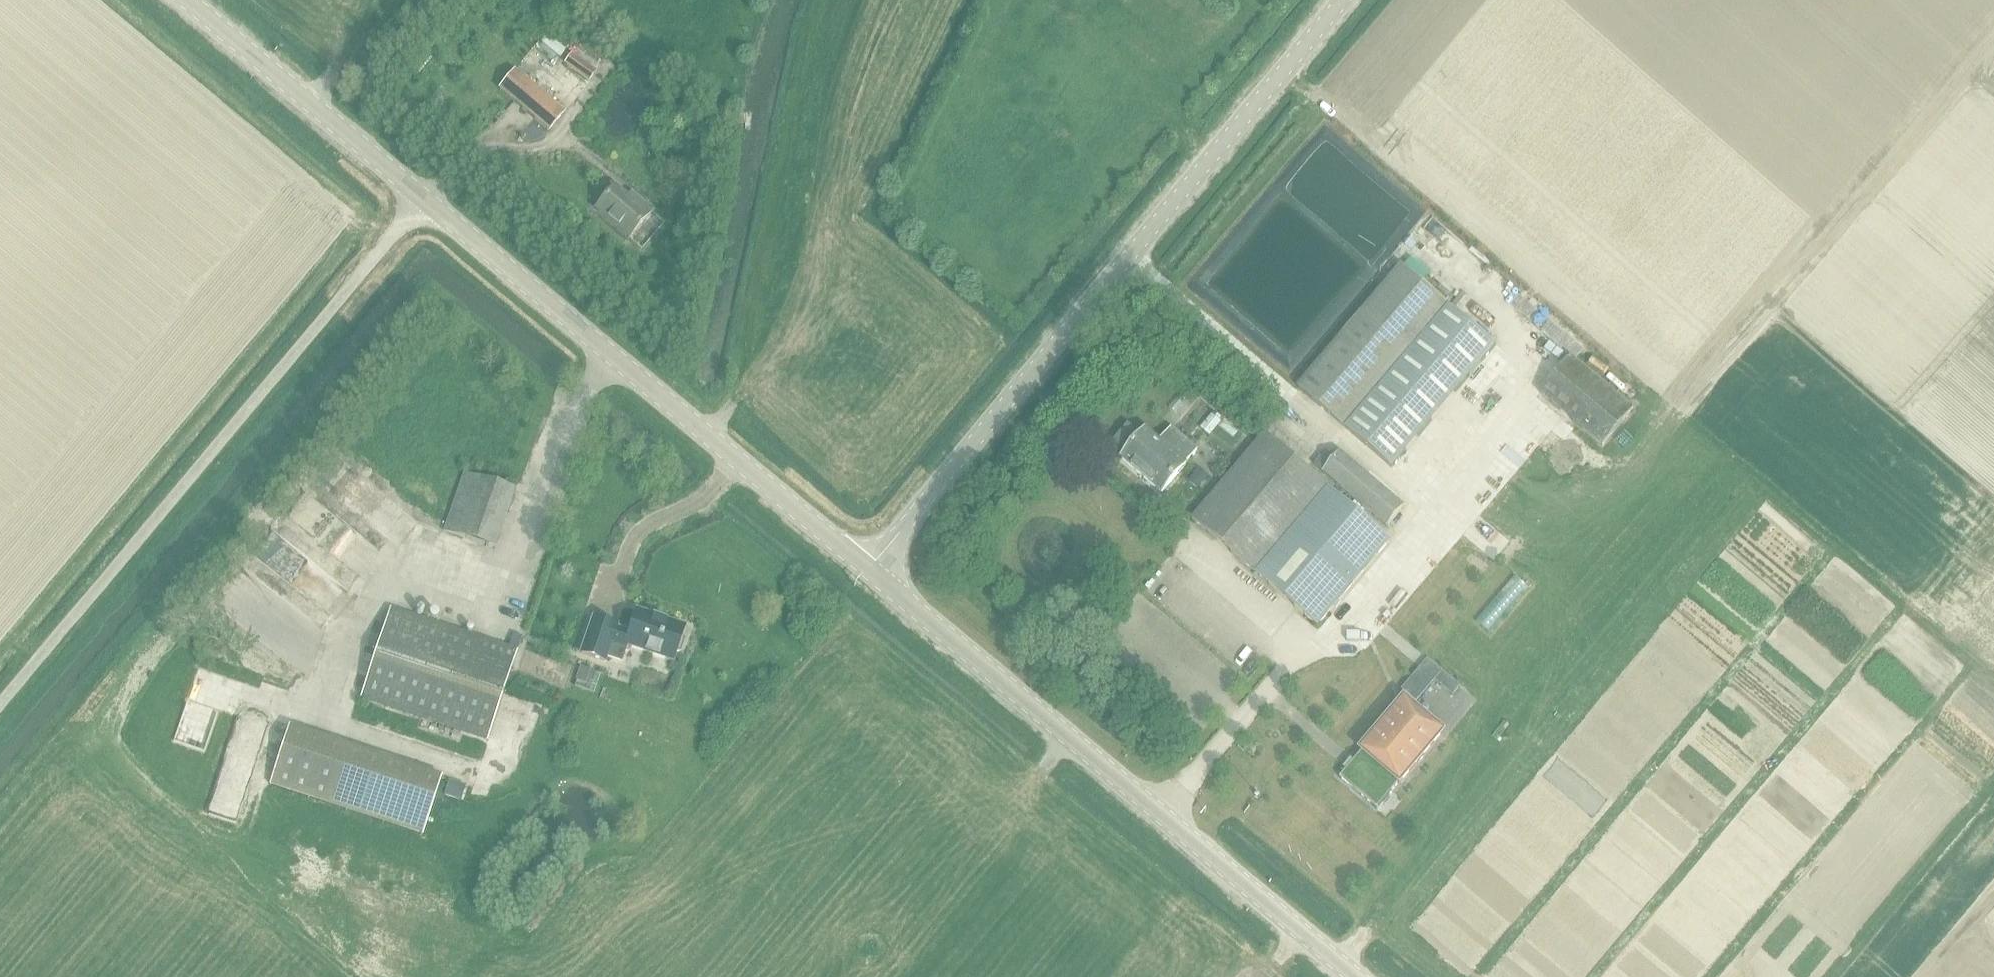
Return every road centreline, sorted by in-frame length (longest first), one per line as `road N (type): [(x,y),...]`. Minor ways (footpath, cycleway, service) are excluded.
road 1 (tertiary): [(871,569),(1344,0)]
road 2 (unclassified): [(0,711),(423,197)]
road 3 (tertiary): [(1355,976),(871,569)]
road 4 (tertiary): [(871,569),(423,197)]
road 5 (tertiary): [(423,197),(188,0)]

